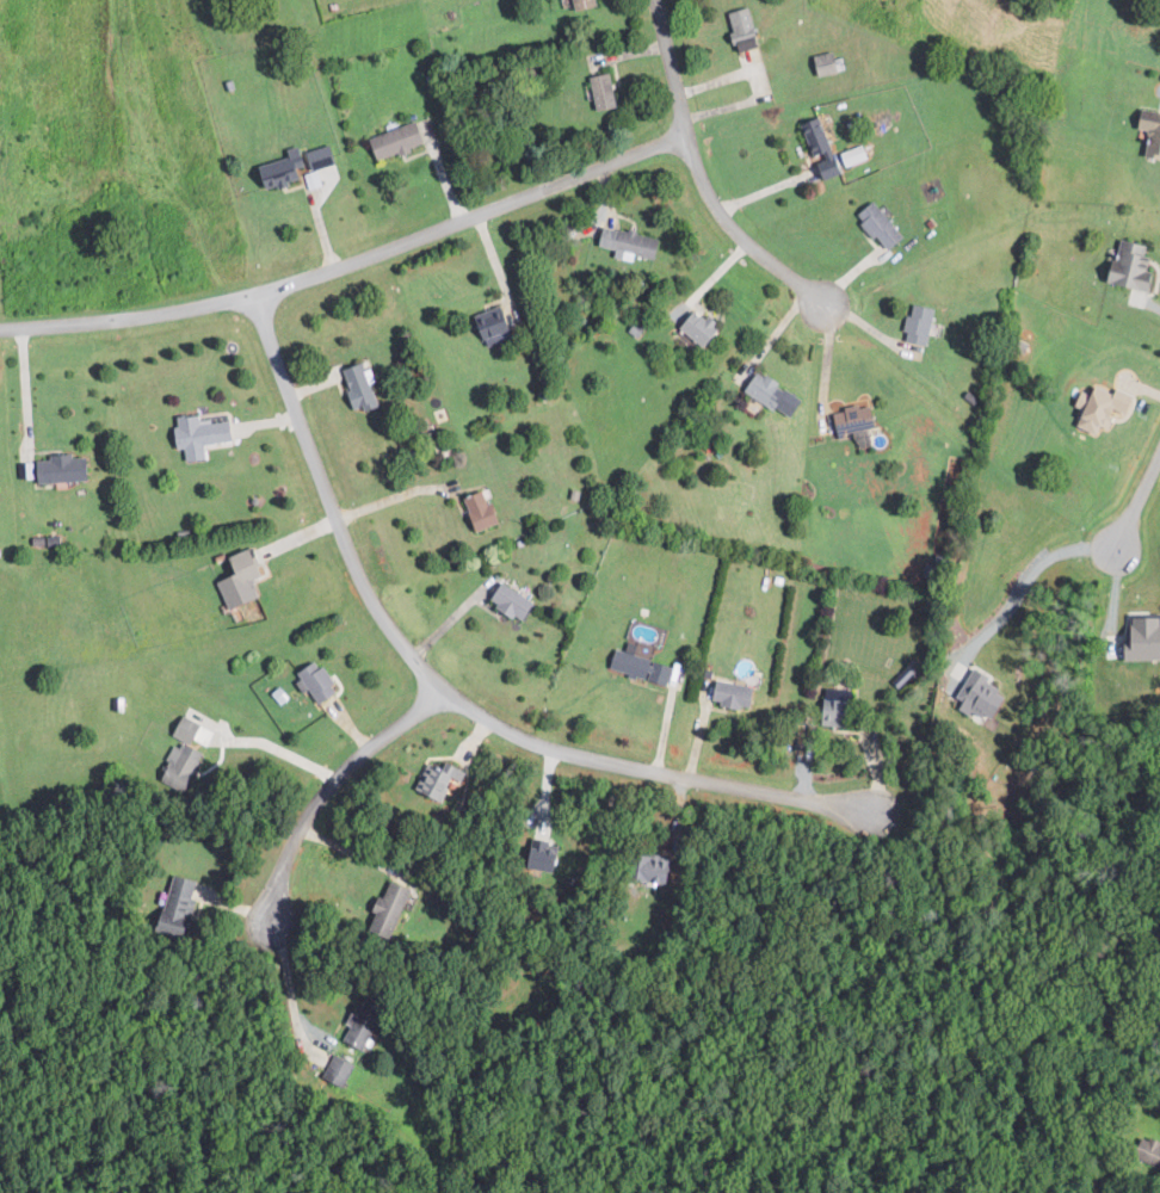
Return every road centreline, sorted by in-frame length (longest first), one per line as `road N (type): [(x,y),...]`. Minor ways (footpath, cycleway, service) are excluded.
road 1 (residential): [(258,293),(360,579),(401,643),(445,692),(564,753),(869,816)]
road 2 (residential): [(0,329),(141,316),(258,293),(689,136)]
road 3 (residential): [(656,0),(710,196),(741,239),(823,302)]
road 4 (residential): [(445,692),(327,791),(283,869),(271,927)]

